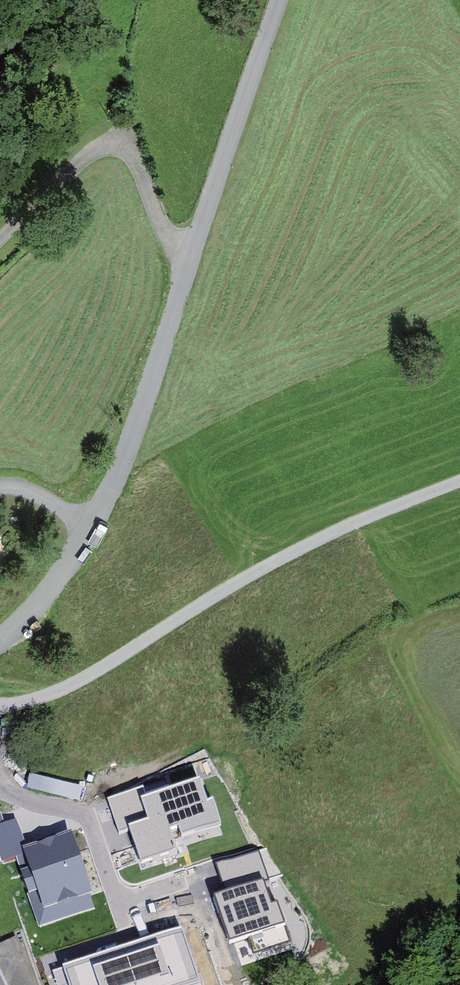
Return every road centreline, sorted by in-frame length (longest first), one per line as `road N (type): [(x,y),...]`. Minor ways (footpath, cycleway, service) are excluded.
road 1 (residential): [(280,0),(187,253),(165,344),(93,525)]
road 2 (track): [(459,479),(328,536),(85,681),(27,702),(0,702)]
road 3 (track): [(187,253),(141,151),(110,145),(0,246)]
road 4 (residential): [(93,525),(31,613),(0,638)]

